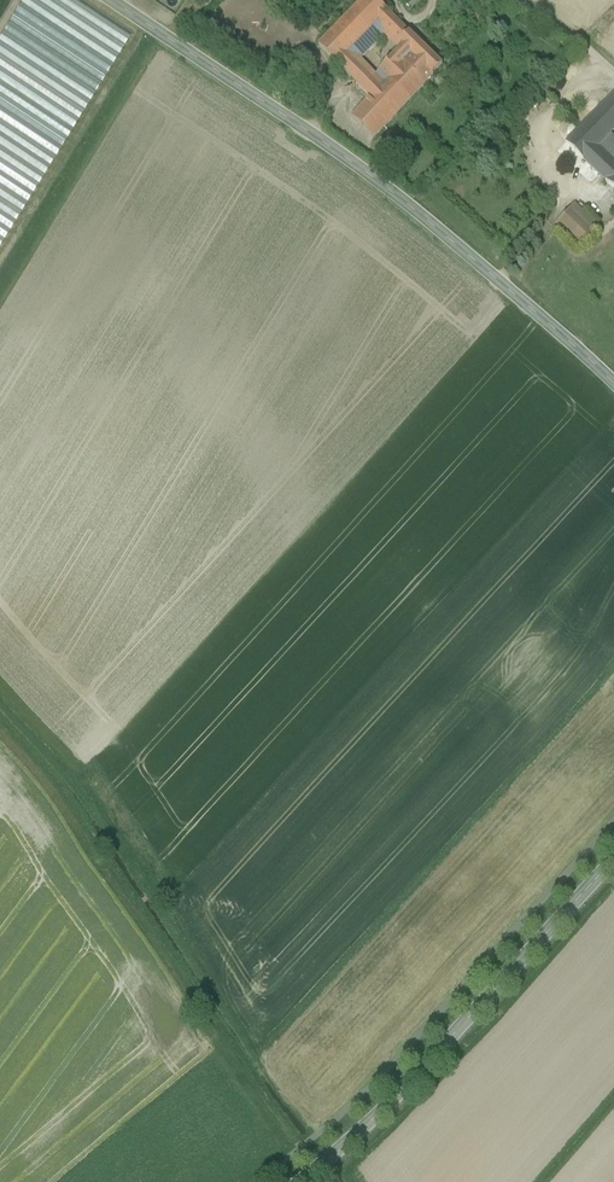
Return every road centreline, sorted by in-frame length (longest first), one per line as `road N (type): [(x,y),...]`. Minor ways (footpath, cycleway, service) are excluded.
road 1 (tertiary): [(613,384),(306,132),(108,0)]
road 2 (tertiary): [(299,1181),(481,1008),(613,861)]
road 3 (unclassified): [(613,75),(518,0)]

